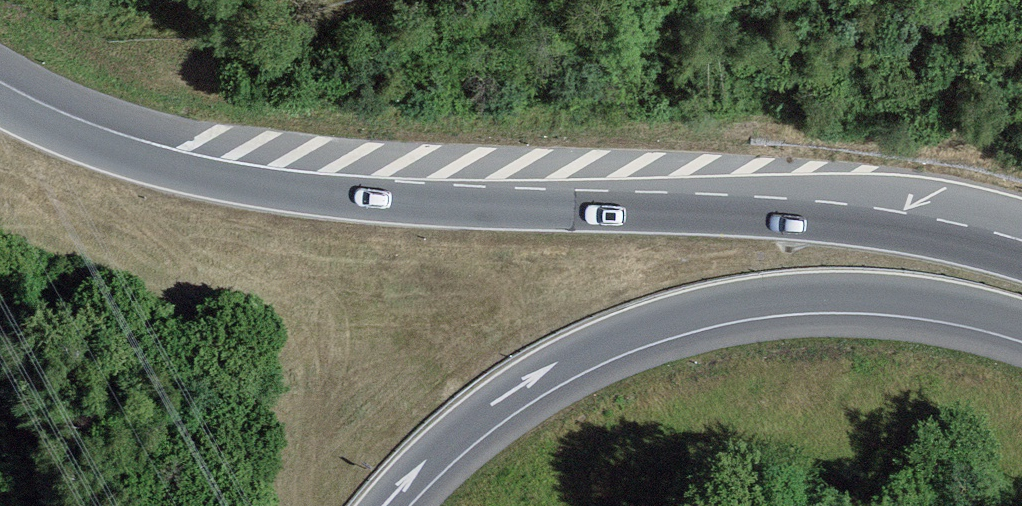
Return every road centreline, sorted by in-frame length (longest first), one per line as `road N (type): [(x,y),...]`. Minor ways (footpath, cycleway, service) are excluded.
road 1 (motorway): [(1021,263),(827,223),(338,198),(218,181),(108,153),(0,105)]
road 2 (motorway): [(382,505),(496,401),(576,353),(646,324),(723,303),(866,293),(1021,321)]

